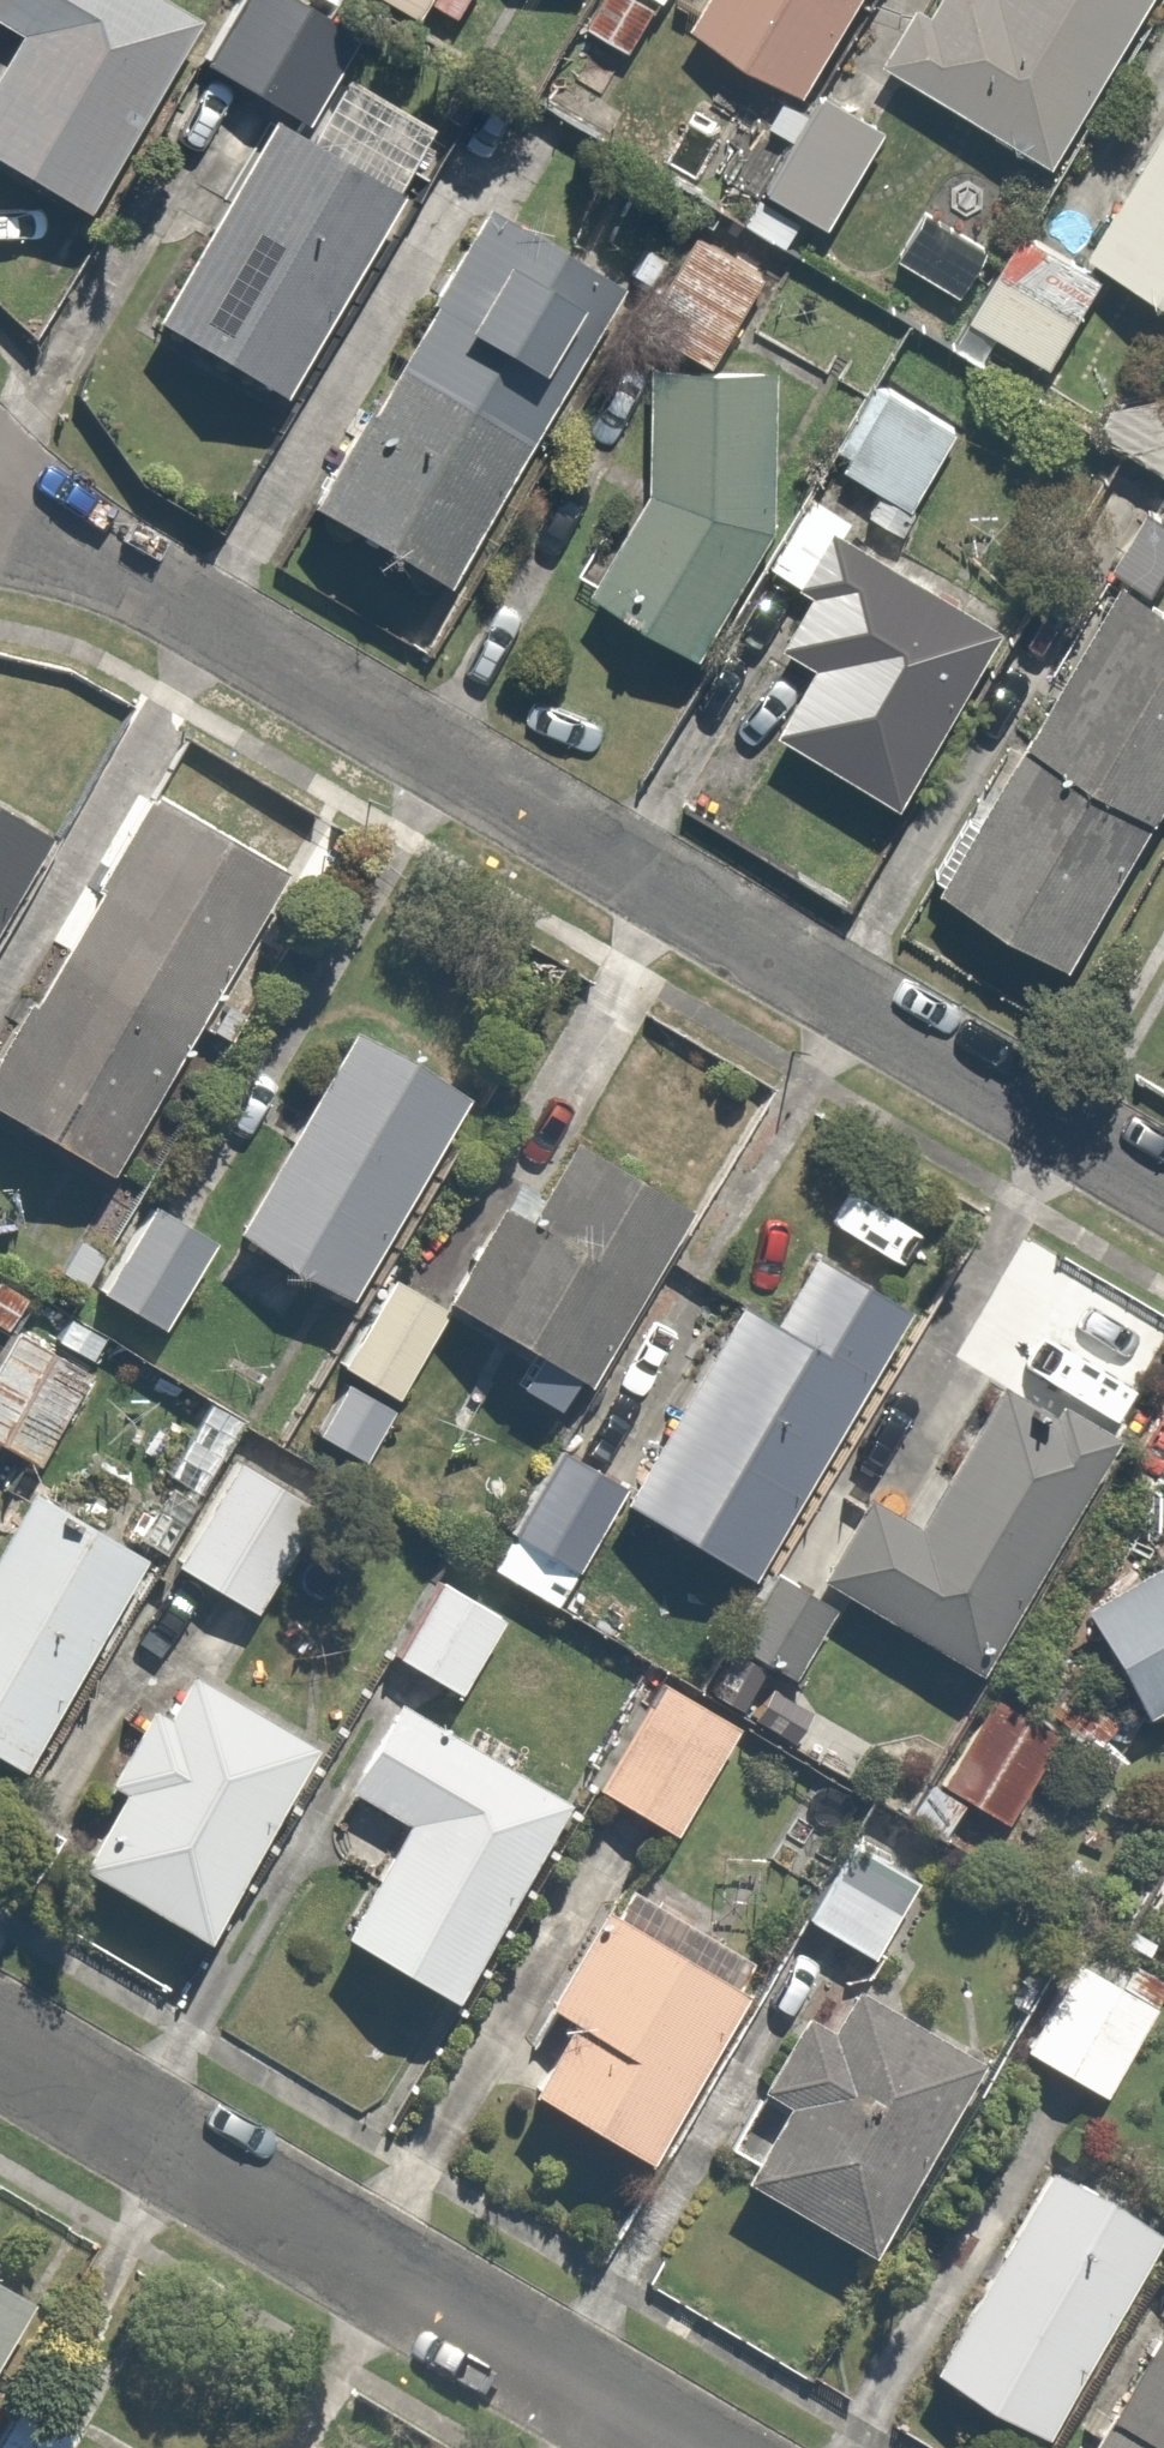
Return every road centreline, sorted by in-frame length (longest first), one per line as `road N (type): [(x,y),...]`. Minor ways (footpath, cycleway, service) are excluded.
road 1 (residential): [(0,511),(1163,1186)]
road 2 (residential): [(665,2447),(0,2056)]

